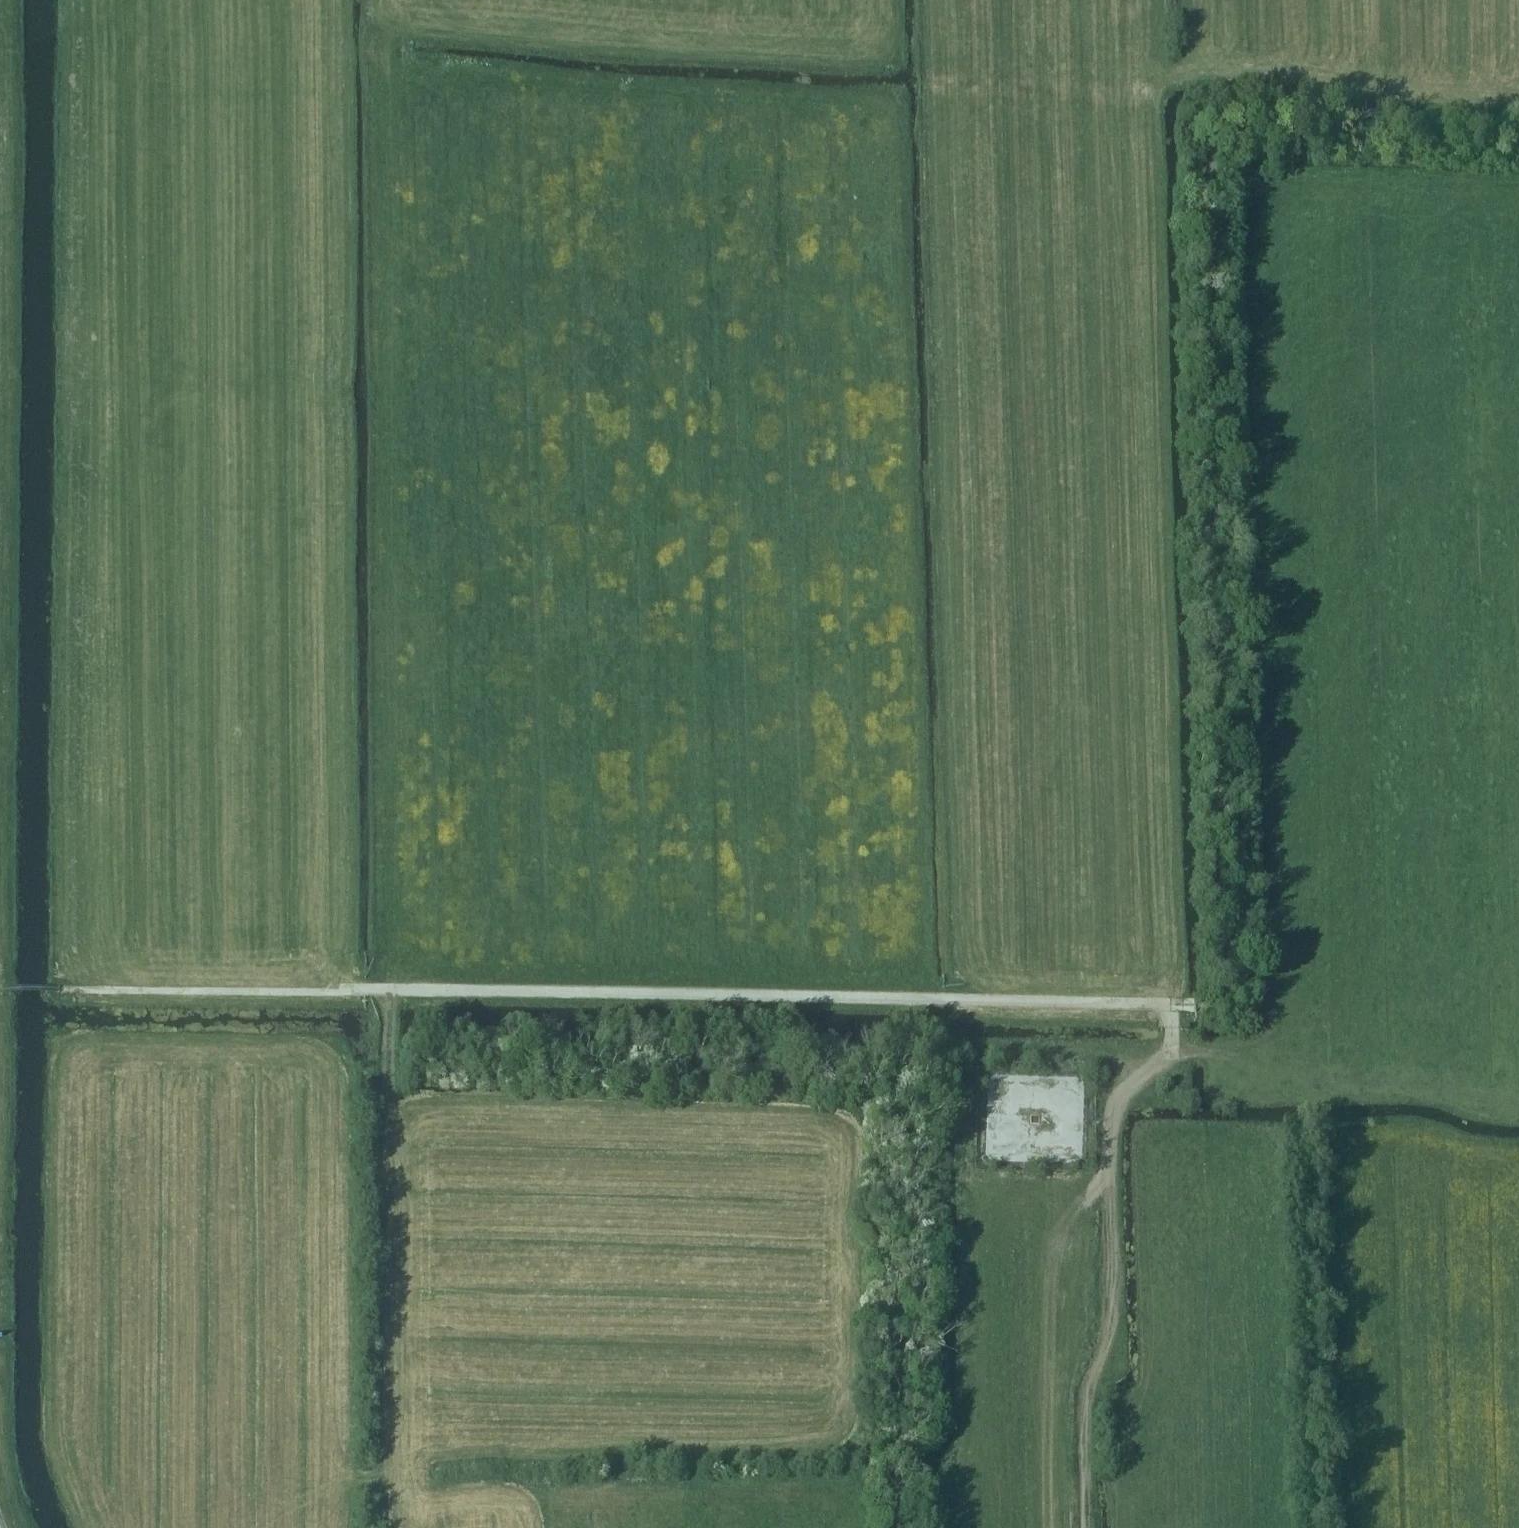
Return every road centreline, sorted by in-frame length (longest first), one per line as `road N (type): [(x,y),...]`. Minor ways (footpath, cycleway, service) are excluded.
road 1 (track): [(332,992),(1182,1004)]
road 2 (track): [(1182,1004),(1179,1046),(1108,1119),(1111,1332),(1082,1399),(1085,1527)]

